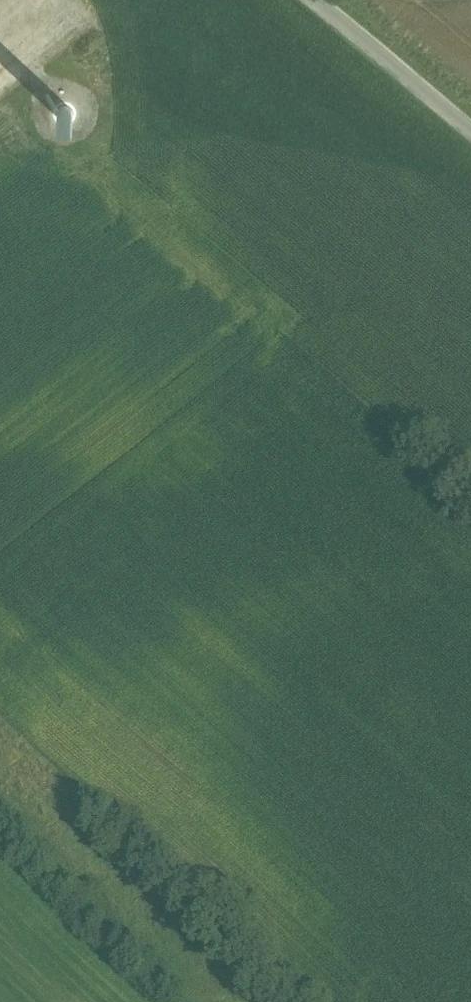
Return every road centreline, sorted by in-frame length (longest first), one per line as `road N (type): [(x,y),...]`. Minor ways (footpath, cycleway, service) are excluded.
road 1 (unclassified): [(313,0),(470,133)]

